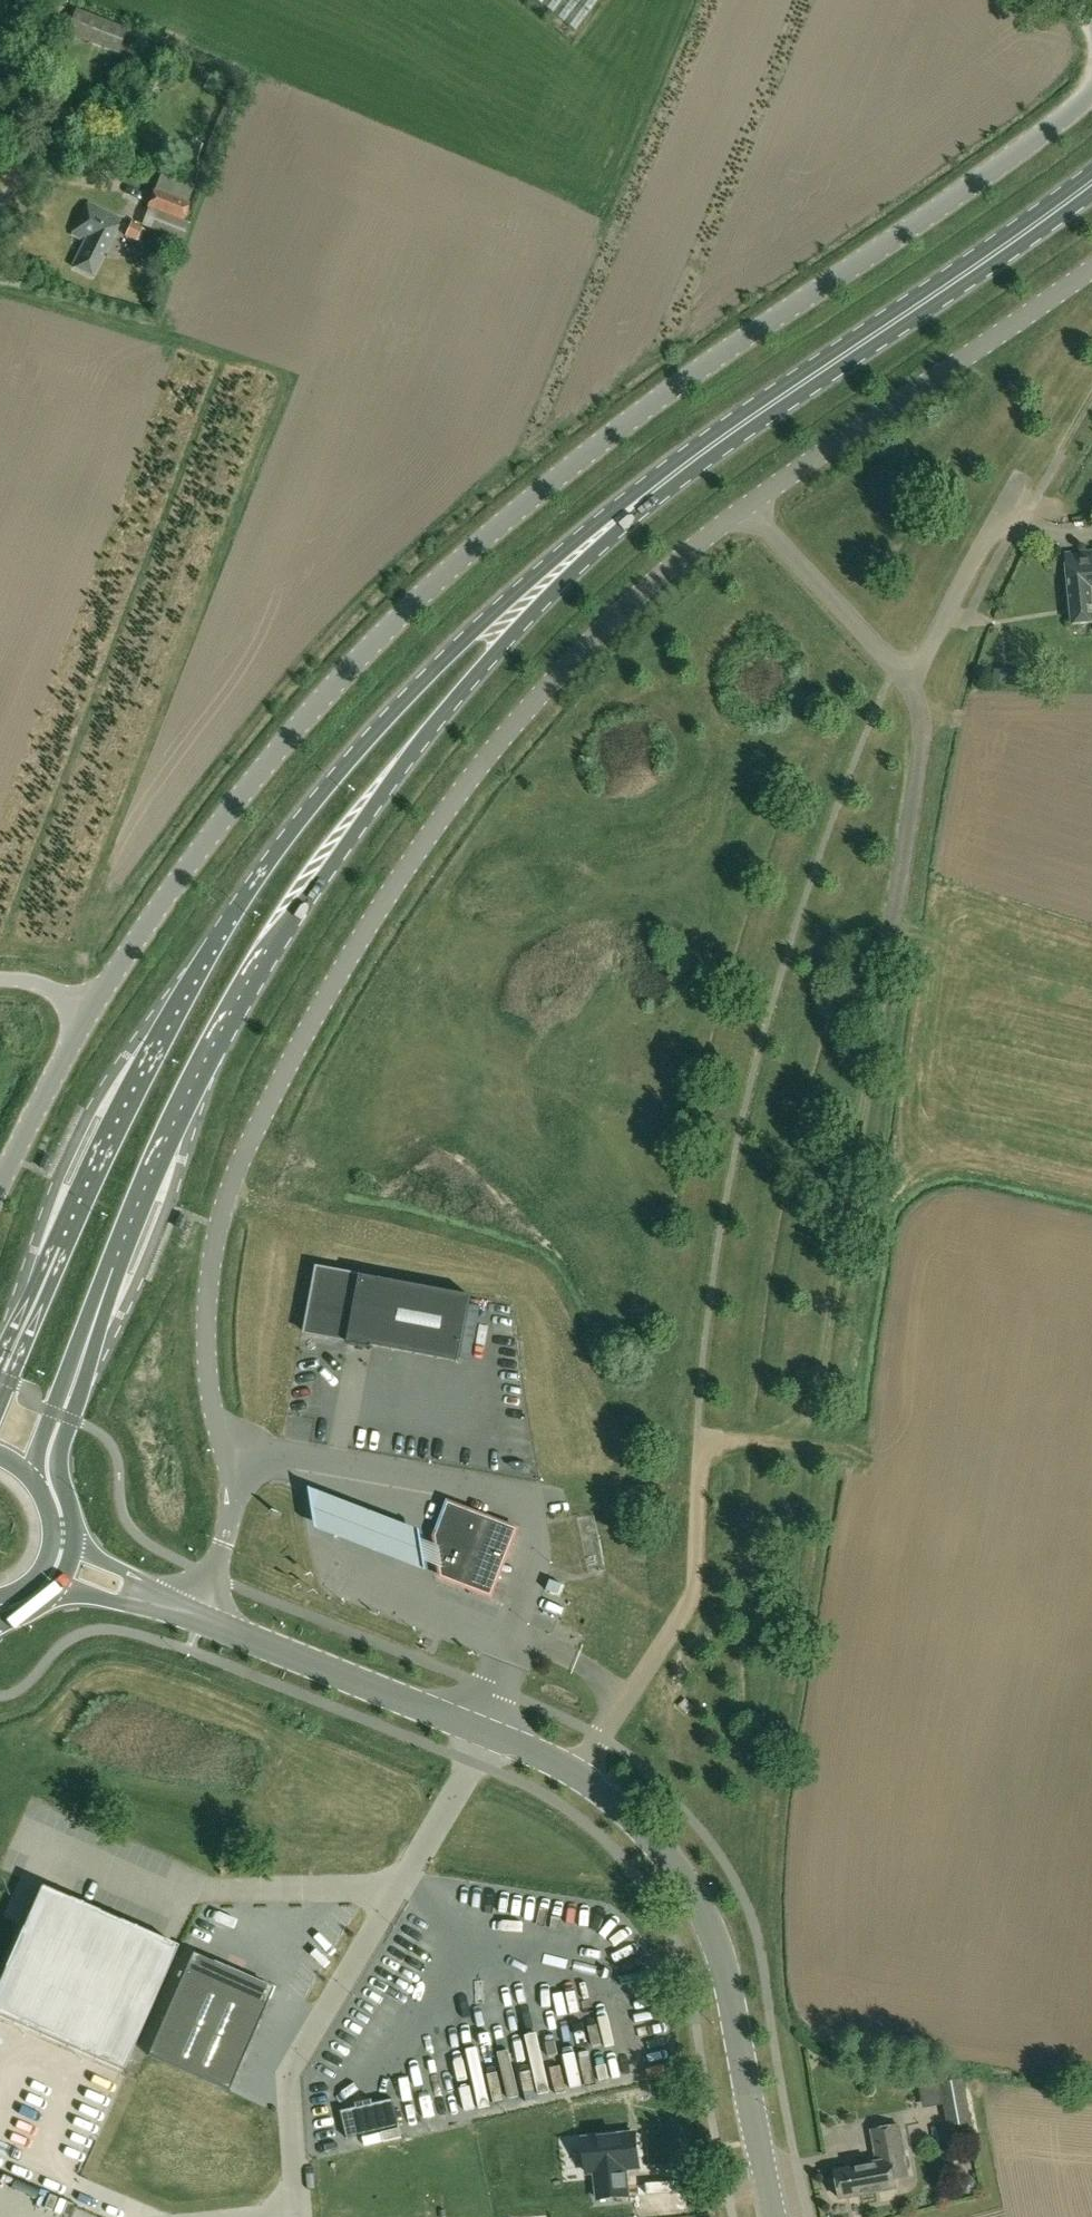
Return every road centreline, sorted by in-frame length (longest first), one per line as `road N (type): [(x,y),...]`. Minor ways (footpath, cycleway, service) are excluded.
road 1 (unclassified): [(1091,97),(511,509),(381,631),(247,784),(90,1012)]
road 2 (unclassified): [(221,1441),(209,1342),(213,1255),(241,1162),(297,1047),(400,873),(483,761),(625,608),(746,507)]
road 3 (primary): [(681,472),(522,591),(395,708),(323,792),(253,883),(103,1140),(24,1324)]
road 4 (primary): [(81,1364),(191,1090),(305,896),(433,723),(584,562),(681,472)]
road 5 (primary): [(681,472),(1091,185)]
road 6 (unclassified): [(746,507),(910,684),(1021,479)]
road 7 (unclassified): [(1091,268),(746,507)]
road 8 (tertiary): [(776,2216),(717,1945),(662,1850)]
road 9 (unclassified): [(574,1772),(663,1645),(696,1582),(699,1437)]
road 10 (unclassified): [(401,1889),(290,2077),(298,2216)]
road 11 (tertiary): [(201,1617),(482,1730)]
road 12 (unclassified): [(221,1441),(467,1484)]
road 13 (unclassified): [(401,1889),(203,1890)]
road 14 (unclassified): [(90,1012),(0,1184)]
road 15 (primary): [(75,1544),(60,1463),(81,1364)]
road 16 (unclassified): [(201,1617),(232,1505),(221,1441)]
road 17 (unclassified): [(482,1730),(401,1889)]
road 18 (track): [(699,1437),(853,1459)]
road 19 (primary): [(40,1490),(39,1445),(58,1395),(81,1364)]

